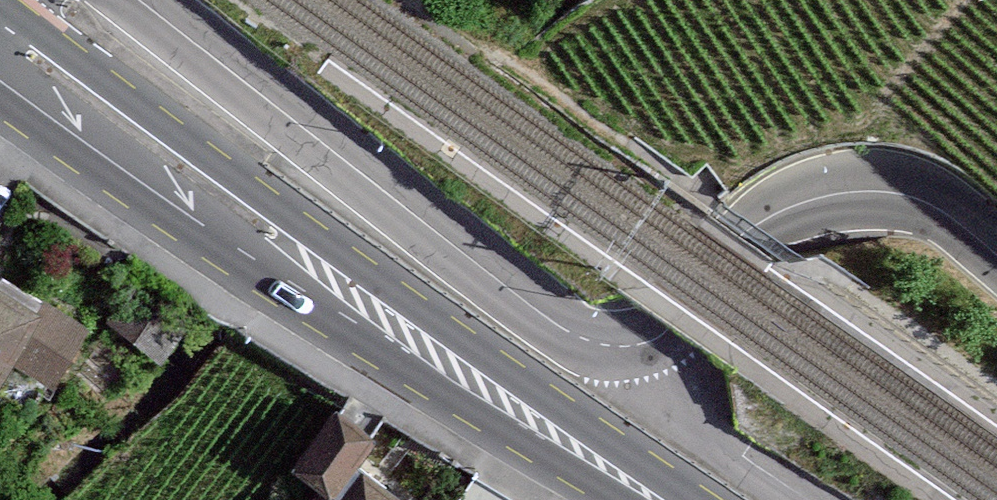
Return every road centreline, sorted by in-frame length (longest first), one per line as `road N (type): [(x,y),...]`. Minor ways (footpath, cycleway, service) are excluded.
road 1 (primary): [(671,499),(0,0)]
road 2 (primary): [(0,81),(221,240),(653,499)]
road 3 (unclassified): [(142,0),(570,336),(631,351)]
road 4 (unclassified): [(631,351),(673,329),(754,231),(790,206),(827,196),(908,196),(996,255)]
road 5 (unclassified): [(803,499),(681,420),(631,351)]

